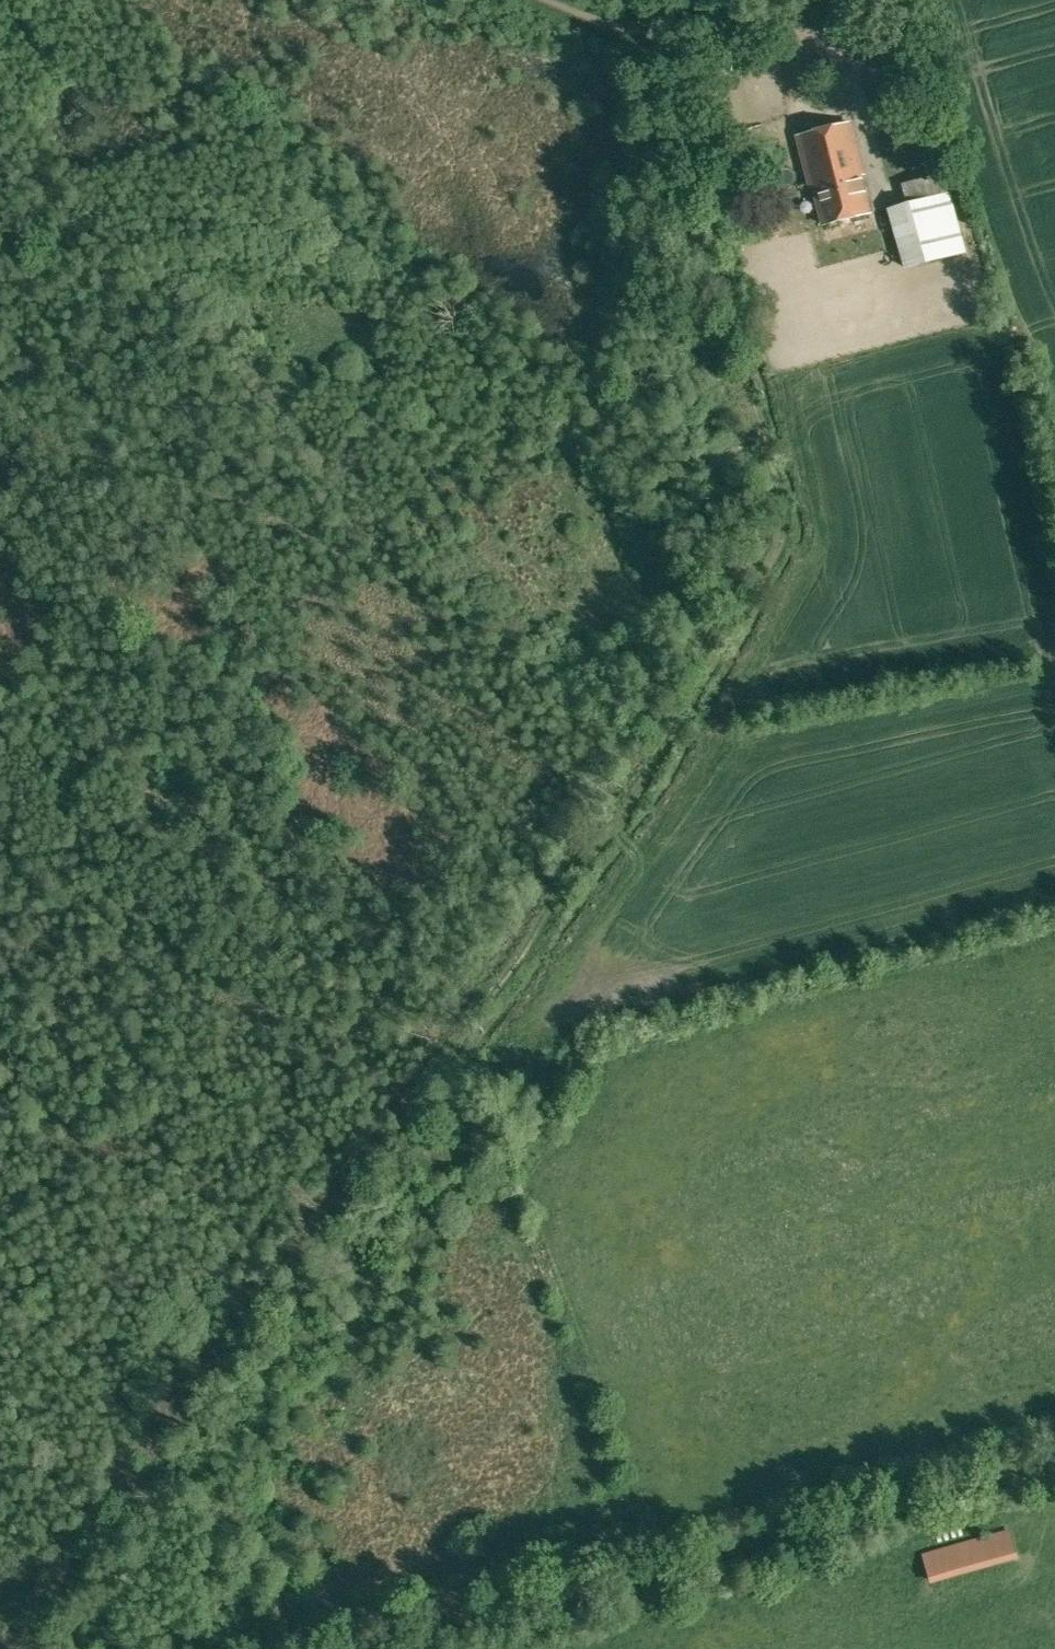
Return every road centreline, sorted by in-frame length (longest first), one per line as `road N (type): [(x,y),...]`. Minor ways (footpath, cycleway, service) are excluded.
road 1 (track): [(1054,1464),(368,1648)]
road 2 (unclassified): [(656,35),(781,0)]

